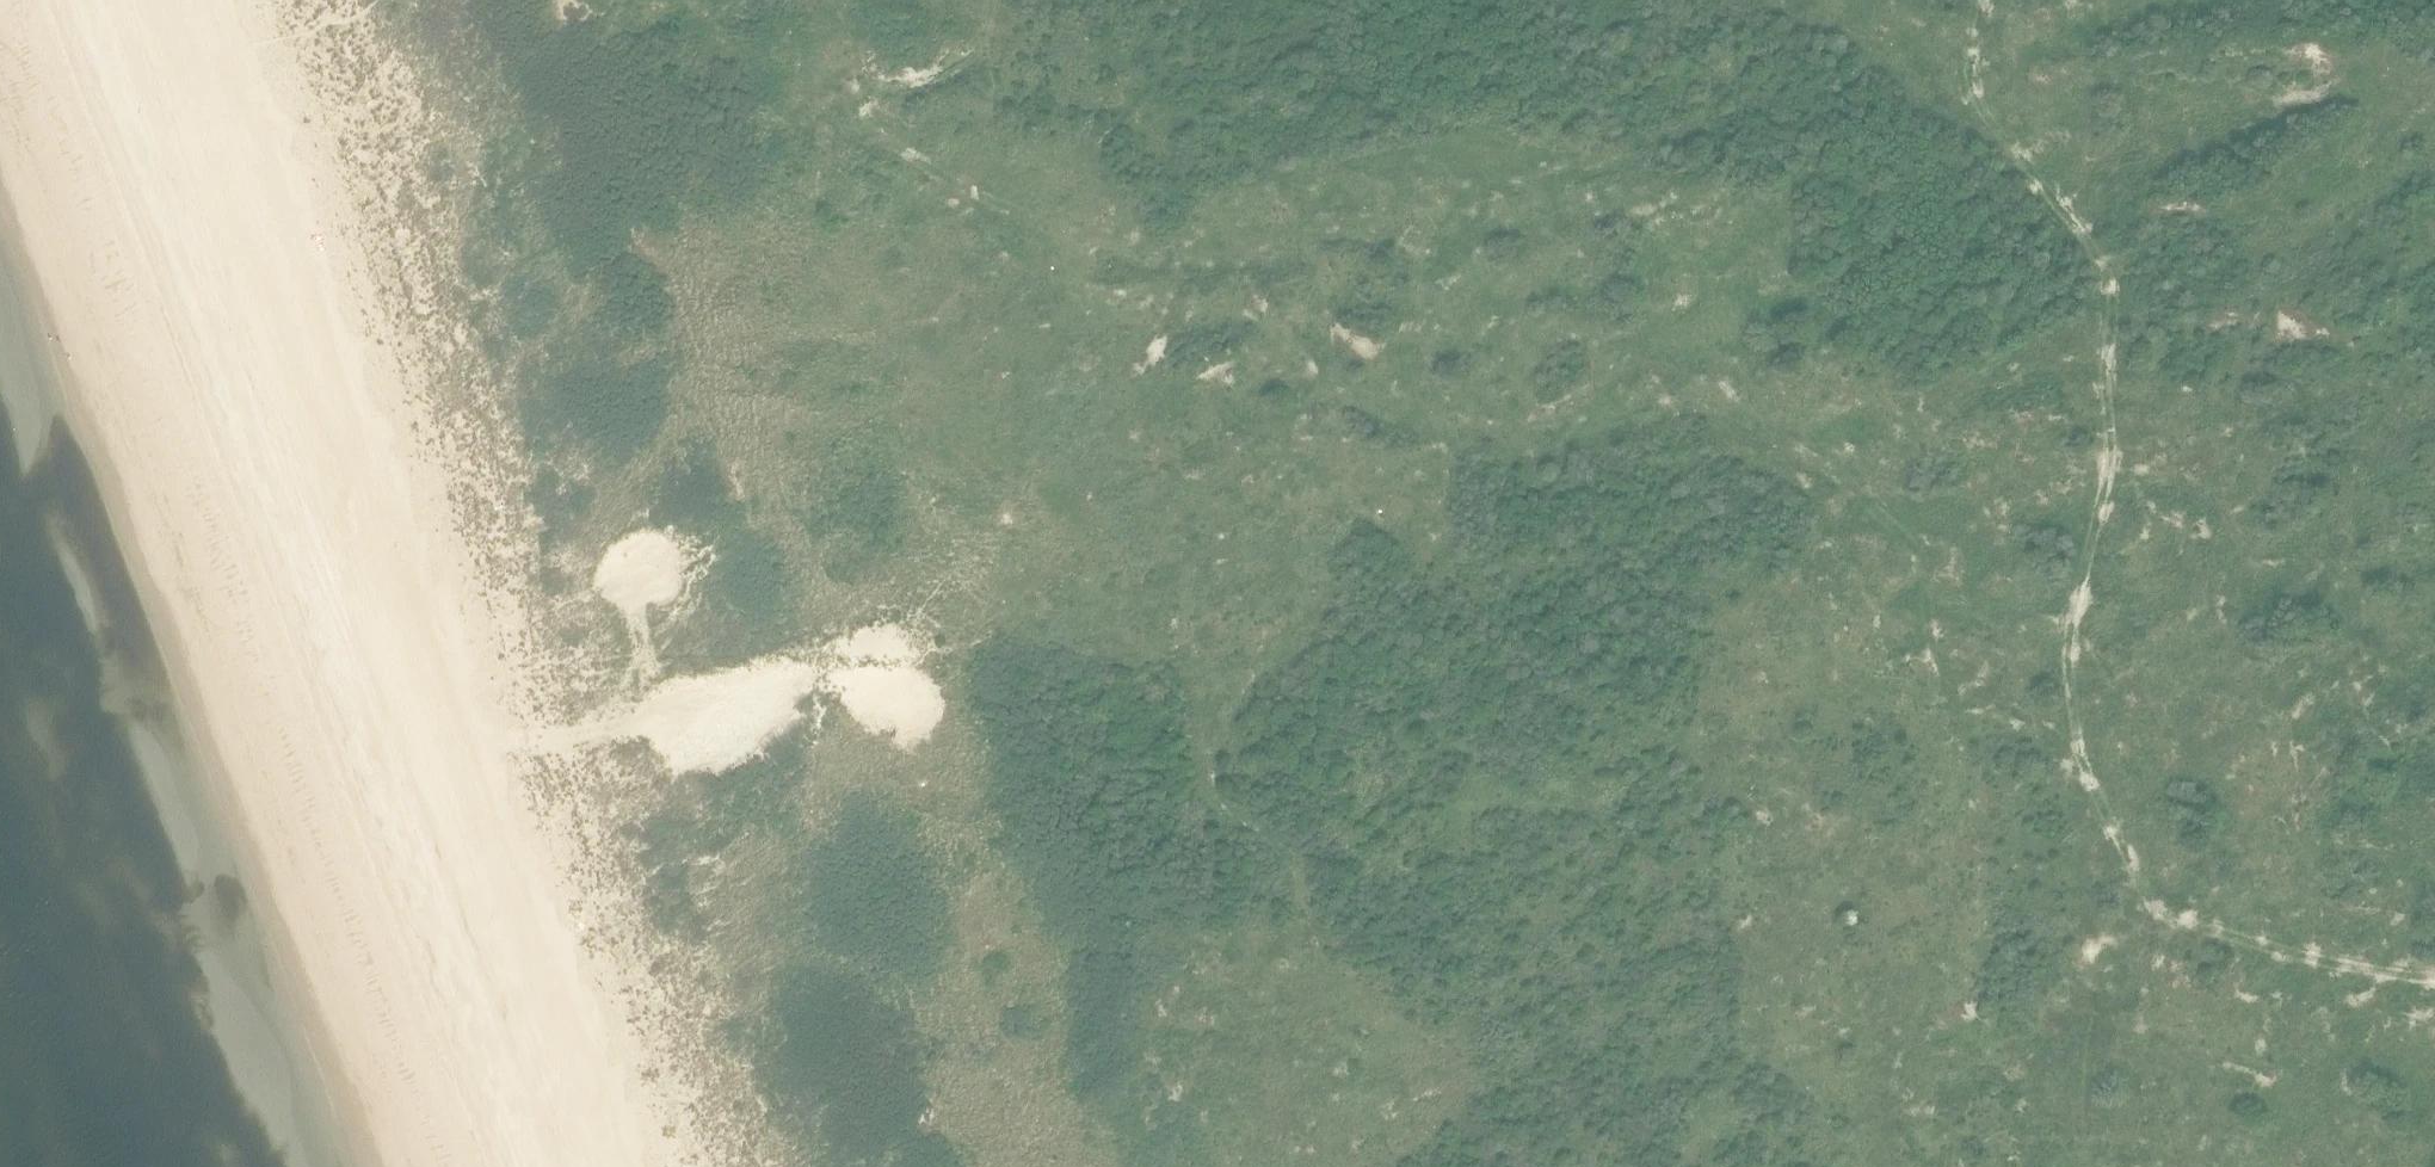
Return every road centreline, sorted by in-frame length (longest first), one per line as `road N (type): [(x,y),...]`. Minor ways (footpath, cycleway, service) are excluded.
road 1 (track): [(2434,977),(2258,943),(2159,906),(2132,865),(2086,765),(2070,678),(2106,482),(2113,360),(2108,274),(2089,236),(2019,159),(1981,101),(1970,46),(1980,0)]

